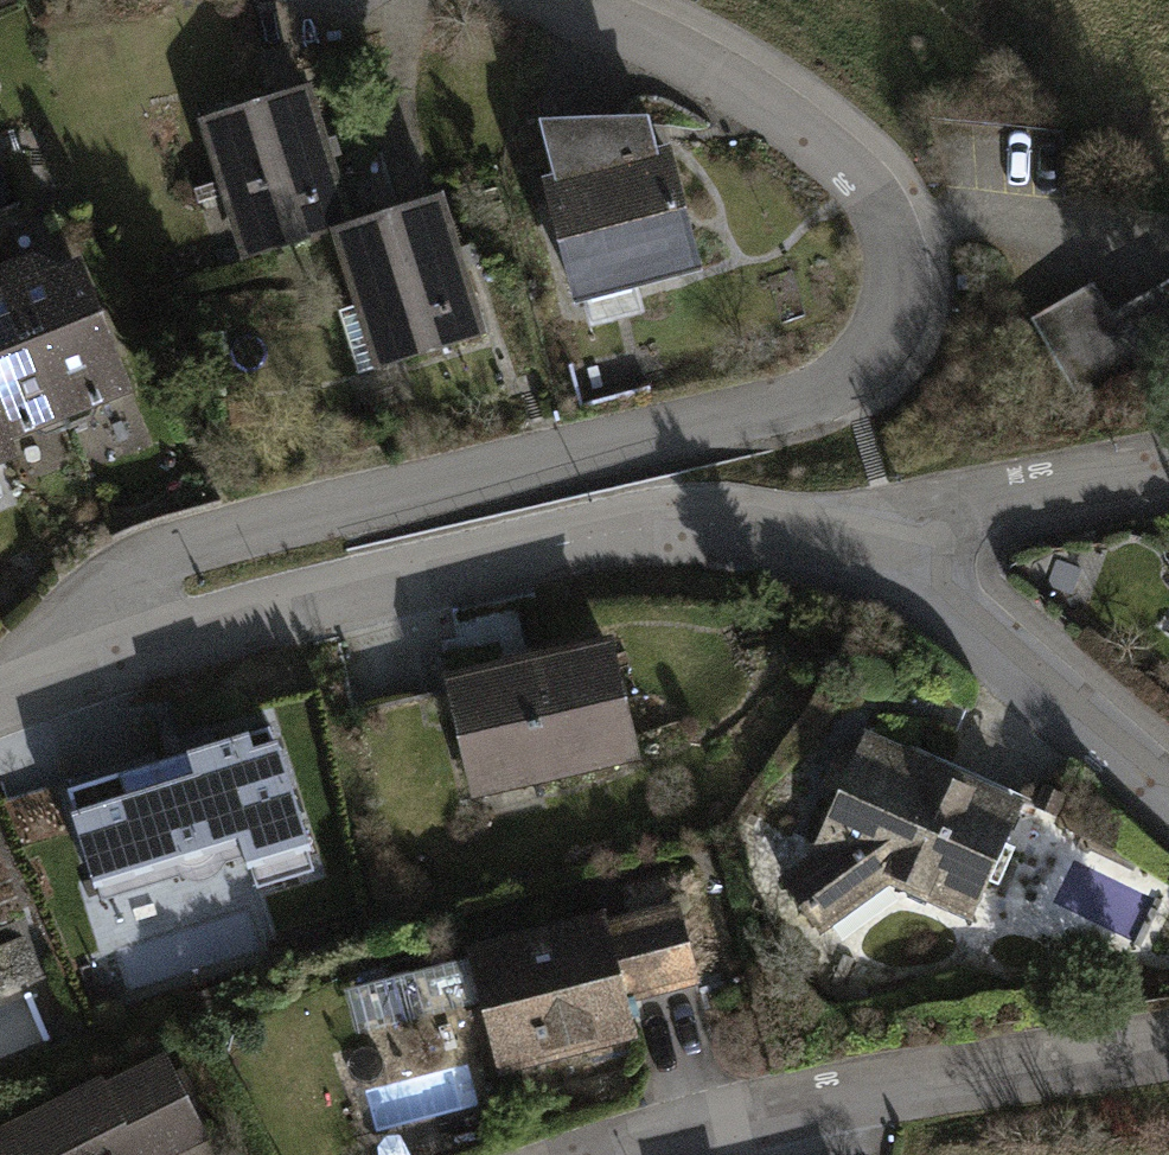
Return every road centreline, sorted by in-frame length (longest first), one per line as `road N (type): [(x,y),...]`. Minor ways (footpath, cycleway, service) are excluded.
road 1 (residential): [(562,0),(771,97),(848,153),(895,222),(898,287),(884,335),(850,376),(812,394),(266,528),(150,565),(92,630),(91,663)]
road 2 (residential): [(848,536),(712,516),(626,526),(91,663)]
road 3 (residential): [(623,1154),(770,1109),(971,1070),(1168,1047)]
road 4 (residential): [(848,536),(903,566),(1168,803)]
road 5 (residential): [(1168,462),(891,519),(848,536)]

